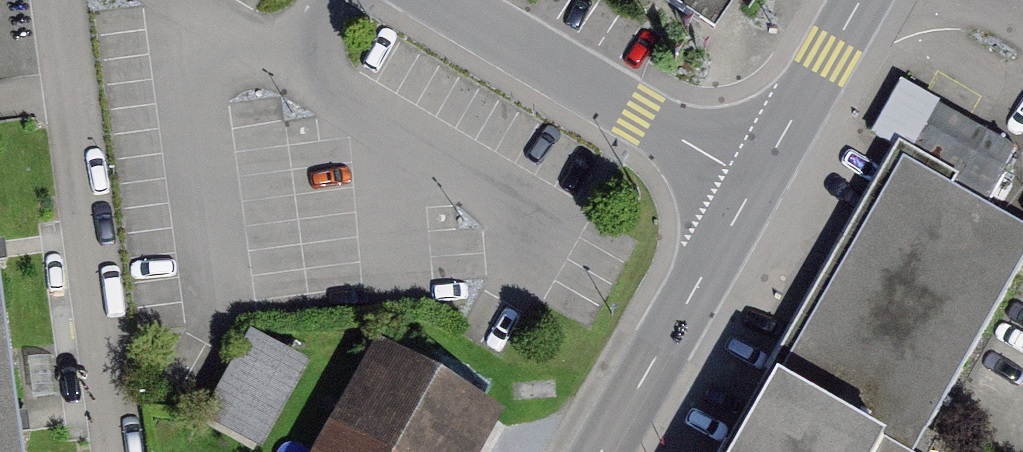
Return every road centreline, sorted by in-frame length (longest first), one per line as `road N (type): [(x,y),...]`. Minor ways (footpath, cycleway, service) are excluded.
road 1 (residential): [(56,0),(116,451)]
road 2 (residential): [(429,0),(755,184)]
road 3 (primary): [(600,451),(755,184)]
road 4 (primary): [(755,184),(860,0)]

